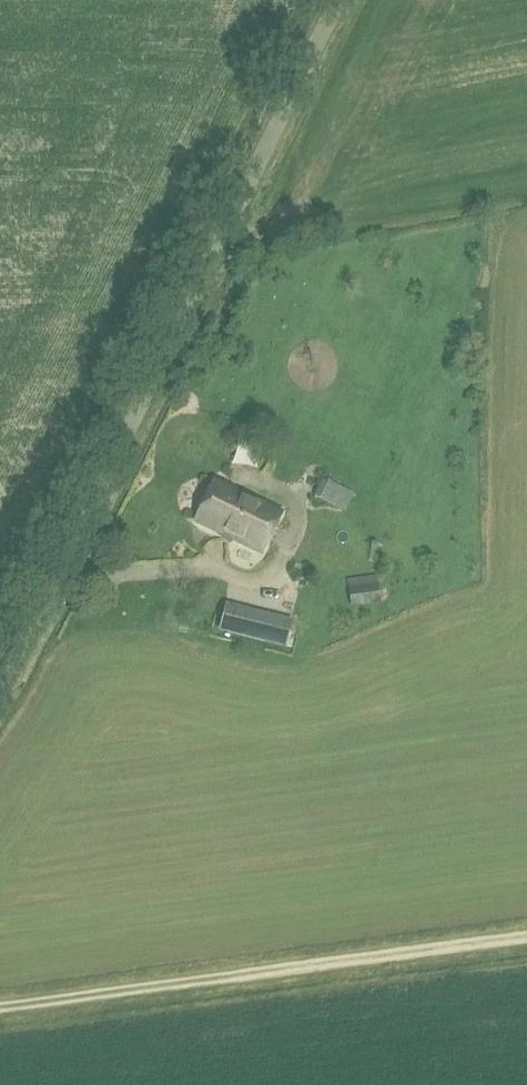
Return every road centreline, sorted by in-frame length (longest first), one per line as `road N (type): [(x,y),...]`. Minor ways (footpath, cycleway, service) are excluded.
road 1 (unclassified): [(0,677),(338,0)]
road 2 (track): [(0,1005),(526,938)]

